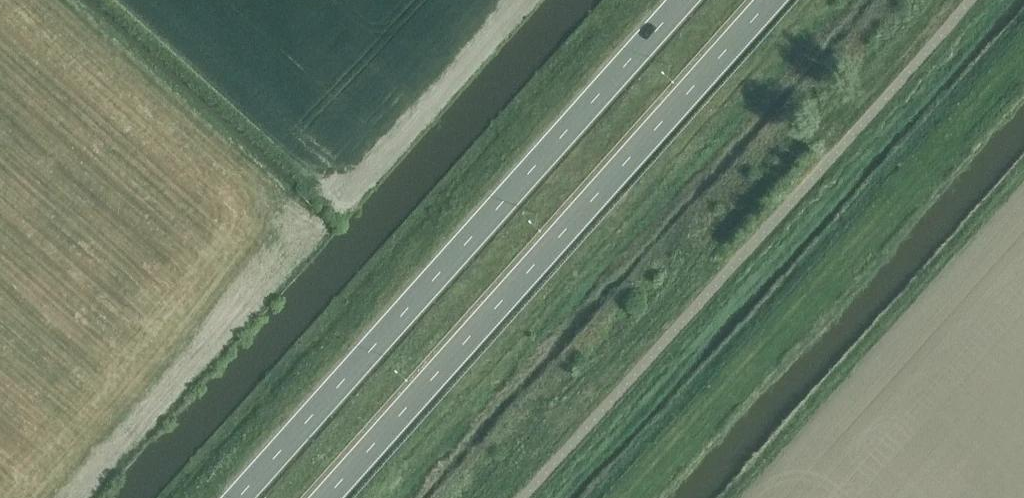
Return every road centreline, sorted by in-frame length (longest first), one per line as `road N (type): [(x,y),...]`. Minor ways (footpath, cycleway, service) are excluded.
road 1 (trunk): [(326,497),(771,0)]
road 2 (trunk): [(677,0),(233,497)]

